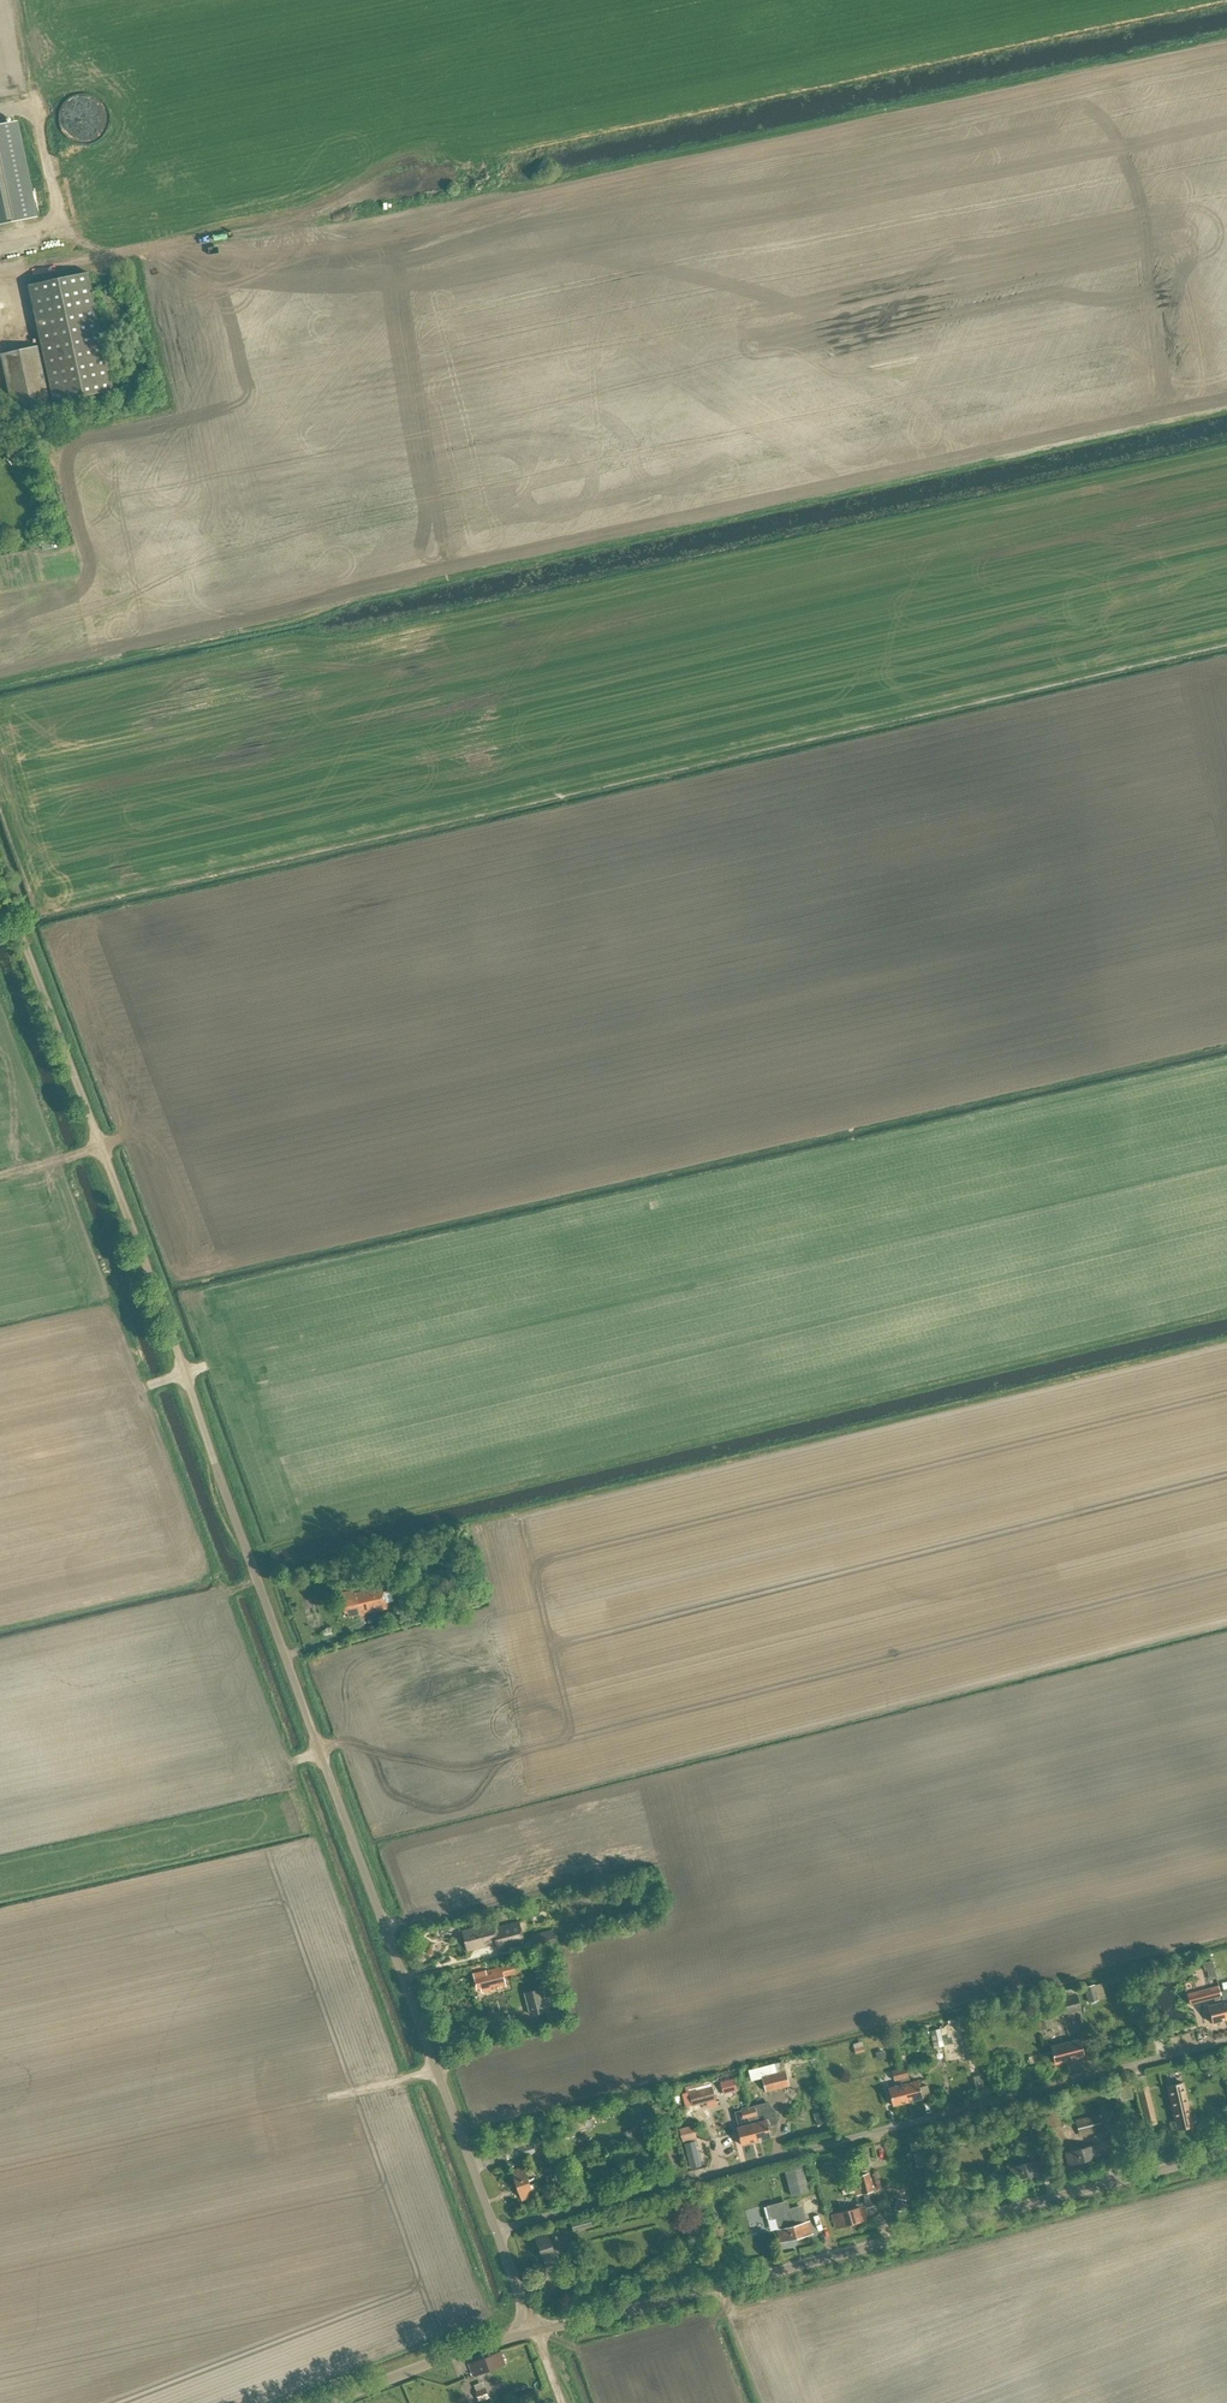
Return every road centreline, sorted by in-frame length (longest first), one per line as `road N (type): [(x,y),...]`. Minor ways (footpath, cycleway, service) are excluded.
road 1 (unclassified): [(497,2230),(0,881)]
road 2 (unclassified): [(497,2230),(1226,2041)]
road 3 (unclassified): [(534,2332),(1226,2151)]
road 4 (unclassified): [(329,2402),(534,2332)]

